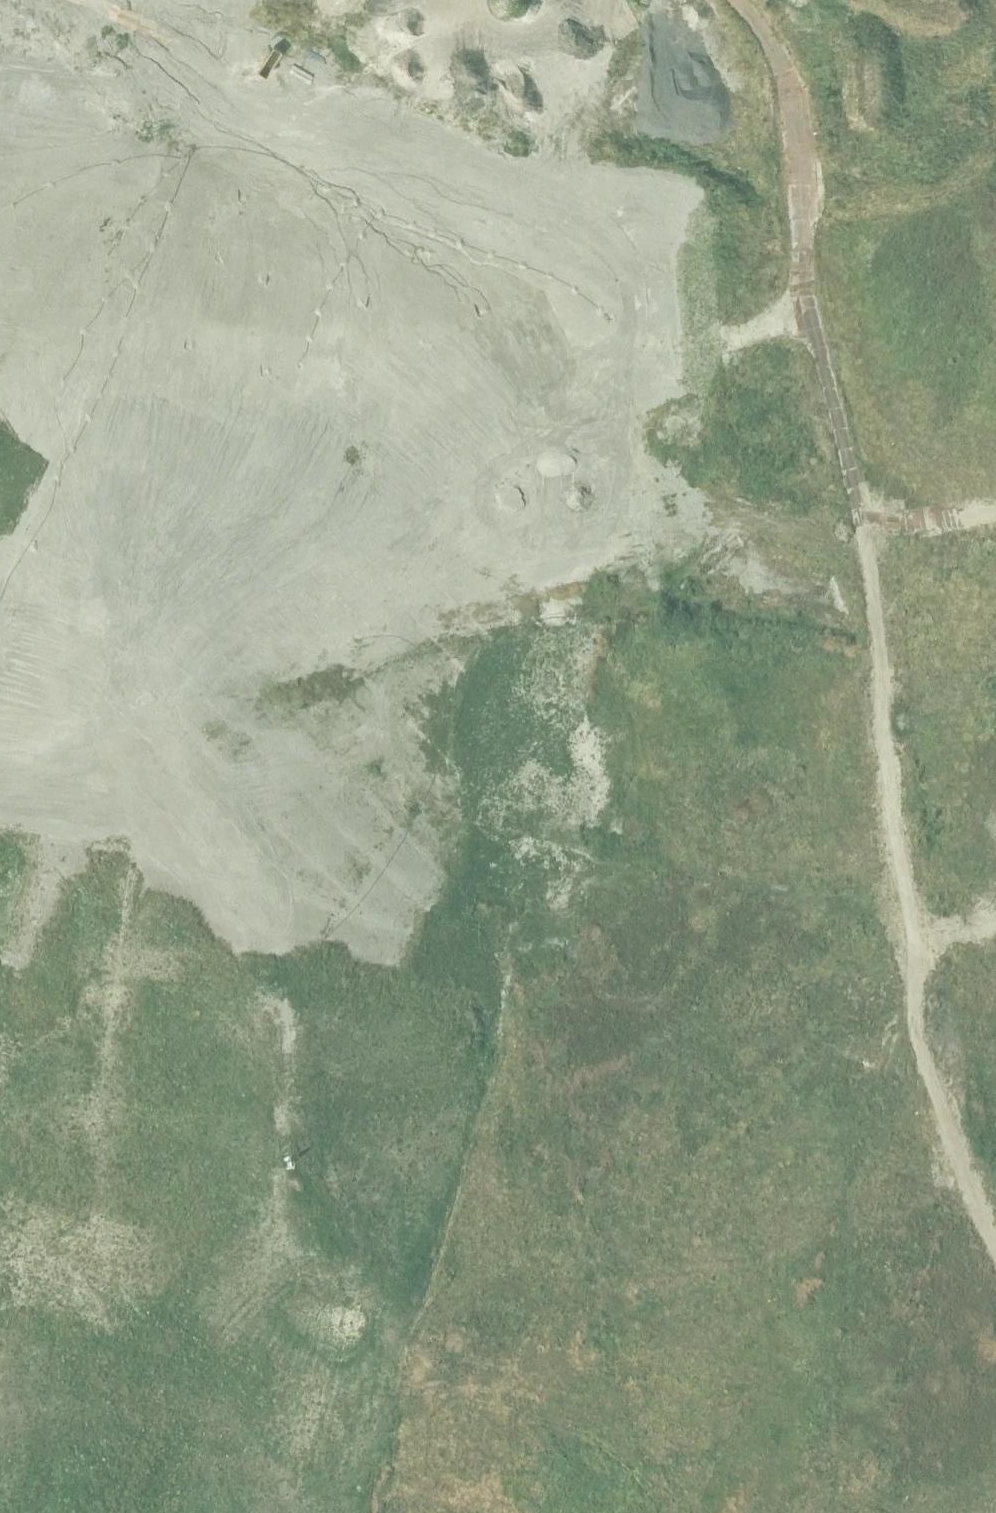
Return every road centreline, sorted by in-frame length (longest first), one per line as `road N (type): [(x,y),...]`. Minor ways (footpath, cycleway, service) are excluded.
road 1 (track): [(799,173),(843,188),(912,193),(956,185),(995,153)]

